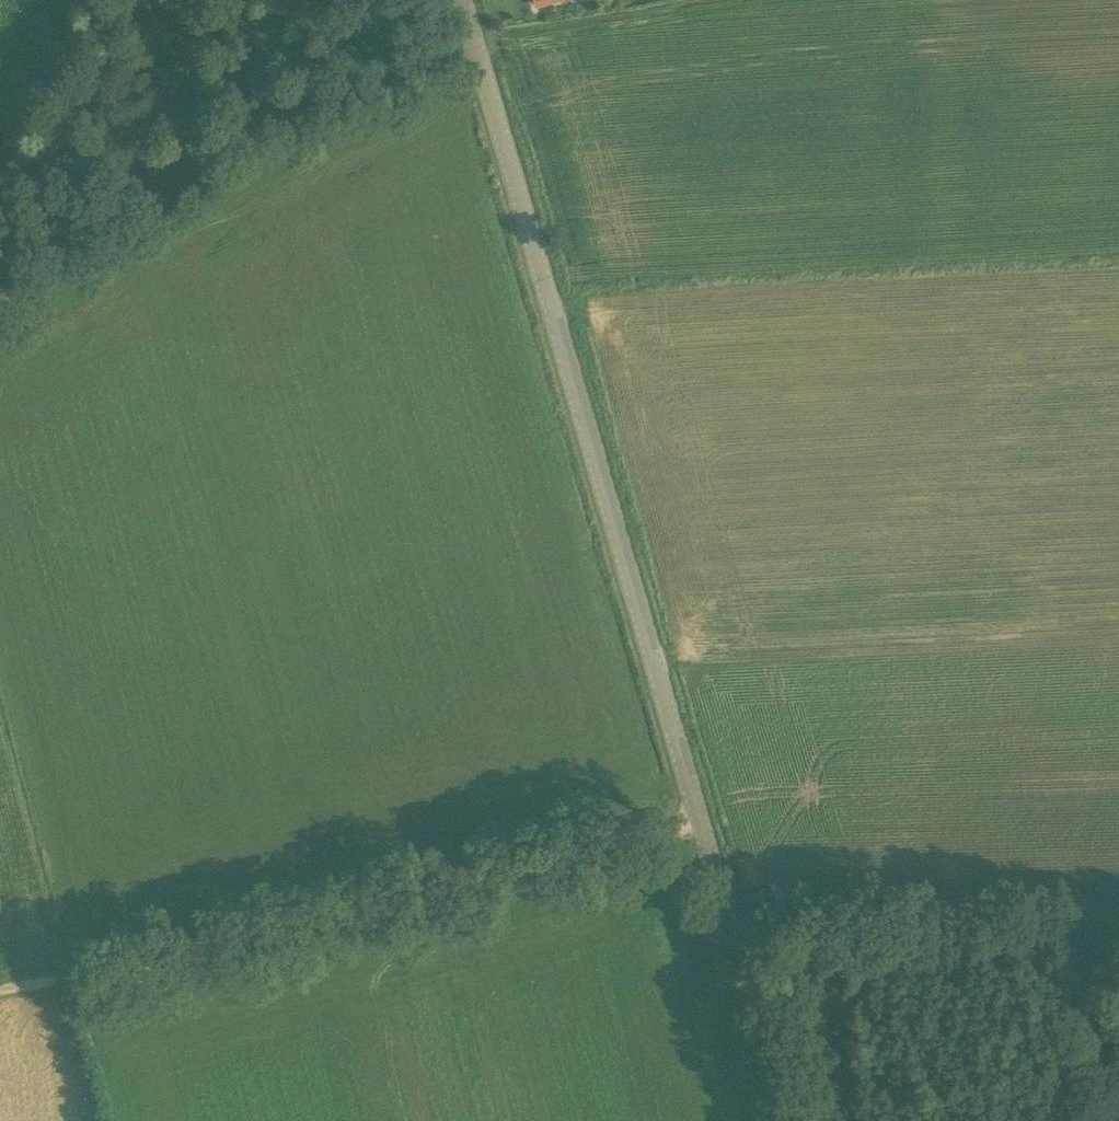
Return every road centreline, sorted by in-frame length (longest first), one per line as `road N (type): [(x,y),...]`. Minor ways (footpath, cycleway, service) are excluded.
road 1 (tertiary): [(790,1120),(468,0)]
road 2 (track): [(704,823),(0,985)]
road 3 (track): [(131,0),(68,135),(0,172)]

